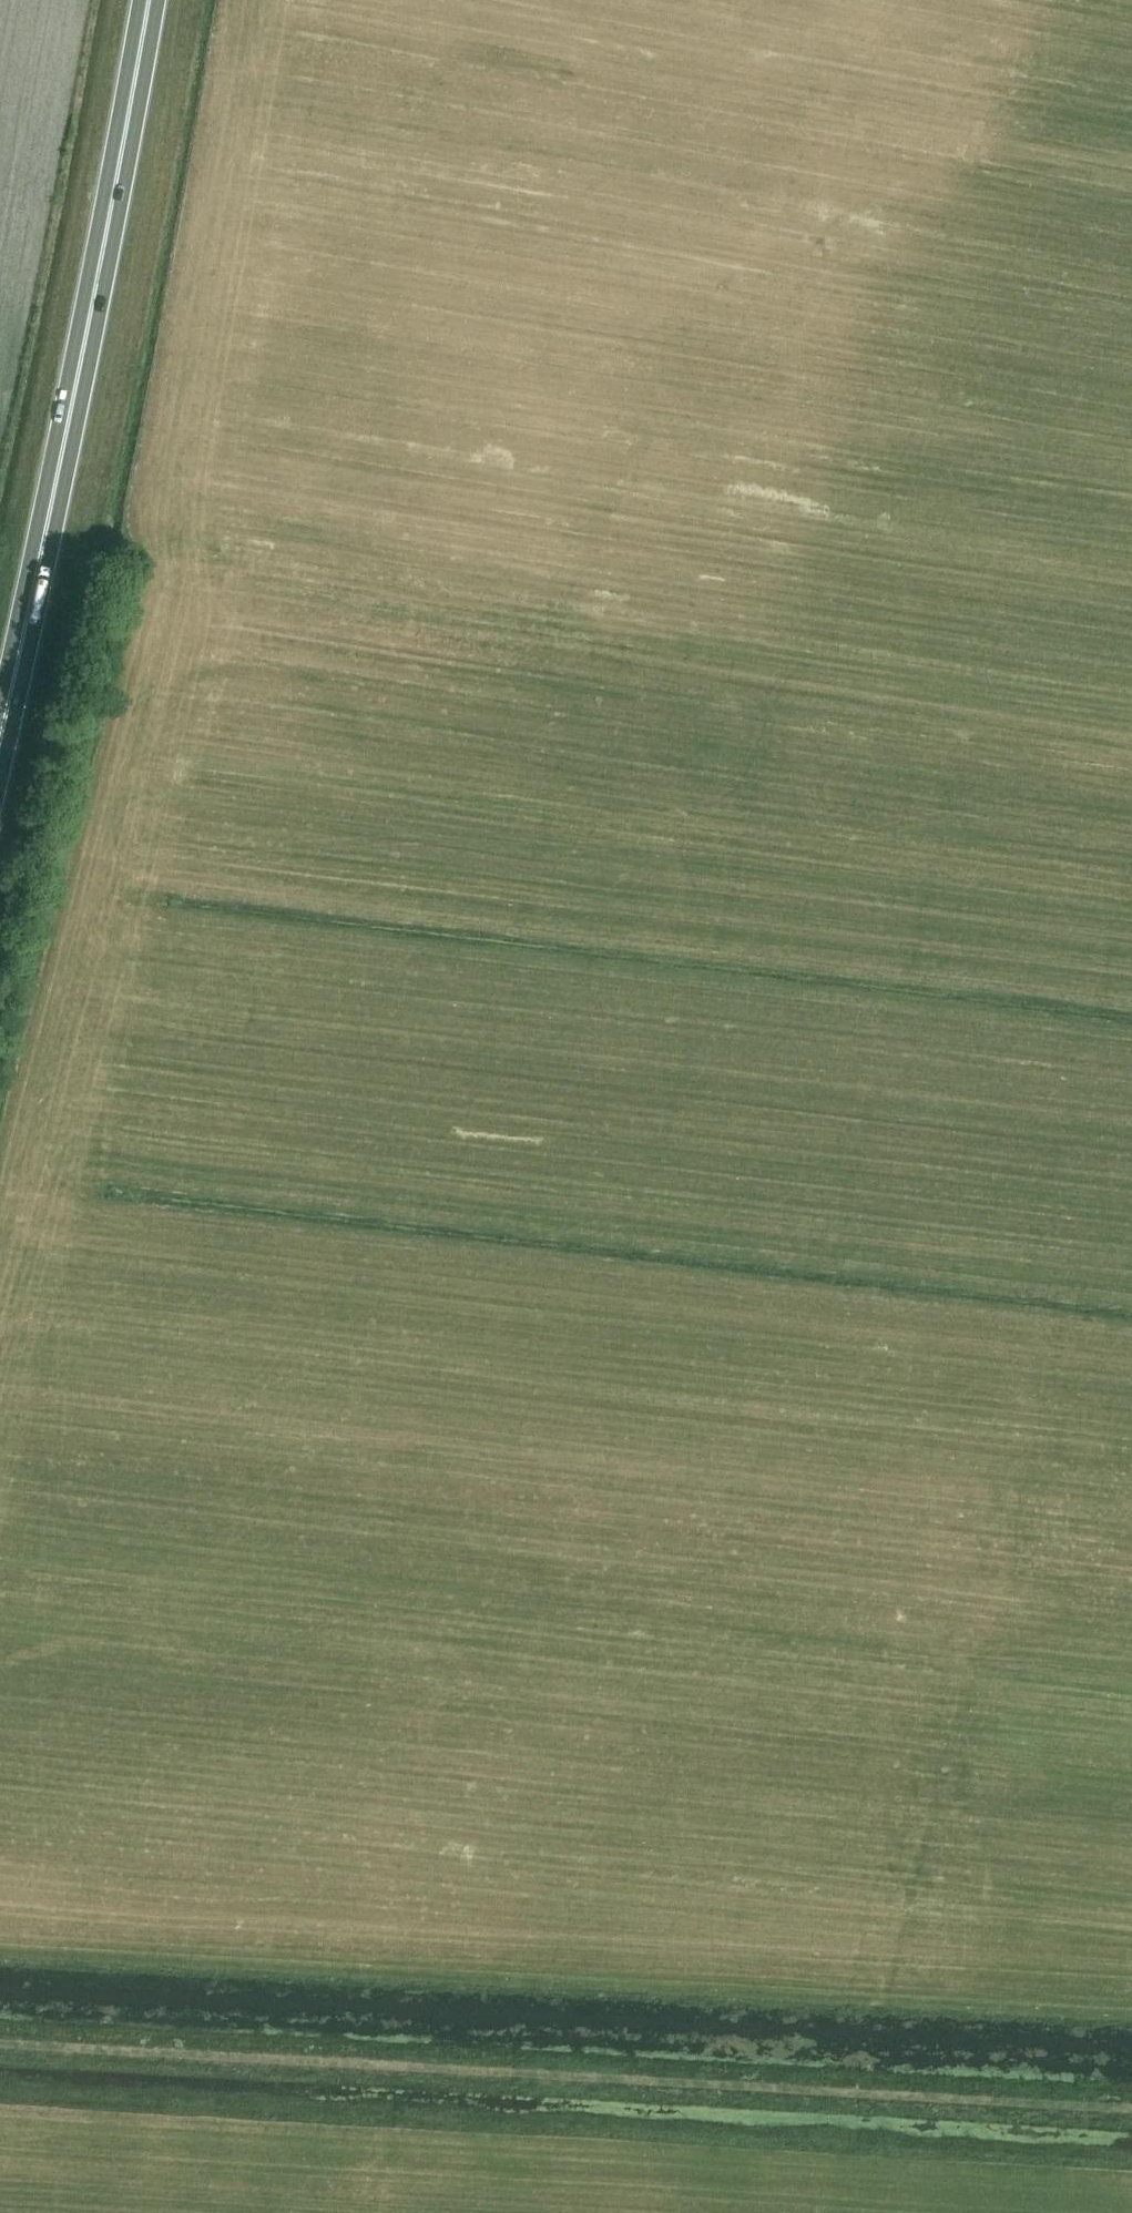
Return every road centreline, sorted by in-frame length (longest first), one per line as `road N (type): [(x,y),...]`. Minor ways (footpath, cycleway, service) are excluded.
road 1 (trunk): [(0,737),(150,0)]

